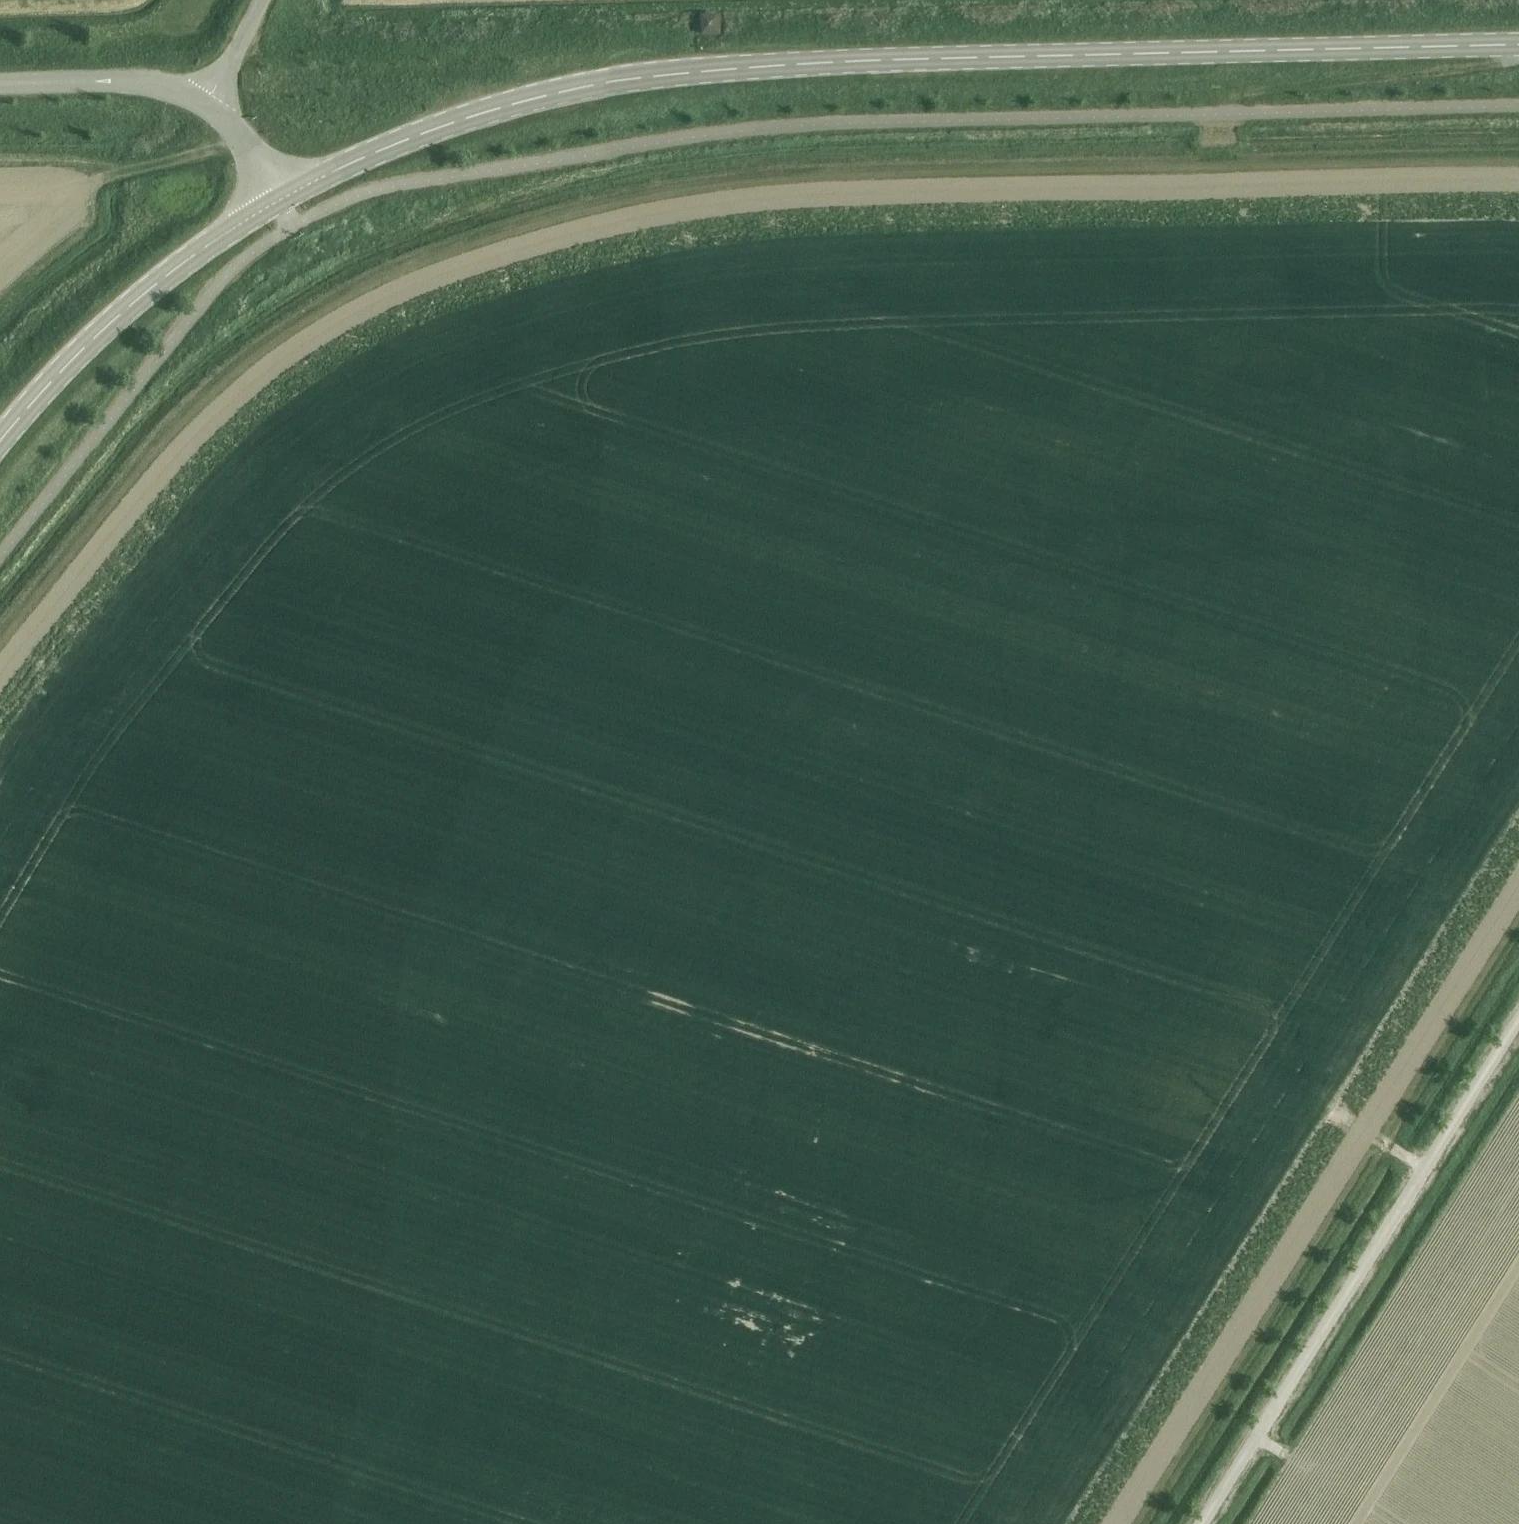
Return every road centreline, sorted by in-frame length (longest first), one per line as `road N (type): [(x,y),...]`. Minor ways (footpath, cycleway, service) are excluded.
road 1 (tertiary): [(278,201),(375,150),(545,92),(612,80),(778,67),(1518,45)]
road 2 (unclassified): [(1203,1523),(1518,1020)]
road 3 (tertiary): [(0,441),(62,367),(173,270),(278,201)]
road 4 (unclassified): [(0,86),(147,85),(202,104)]
road 5 (track): [(100,180),(238,138)]
road 6 (unclassified): [(278,201),(238,138),(202,104)]
road 7 (unclassified): [(202,104),(226,77),(264,0)]

